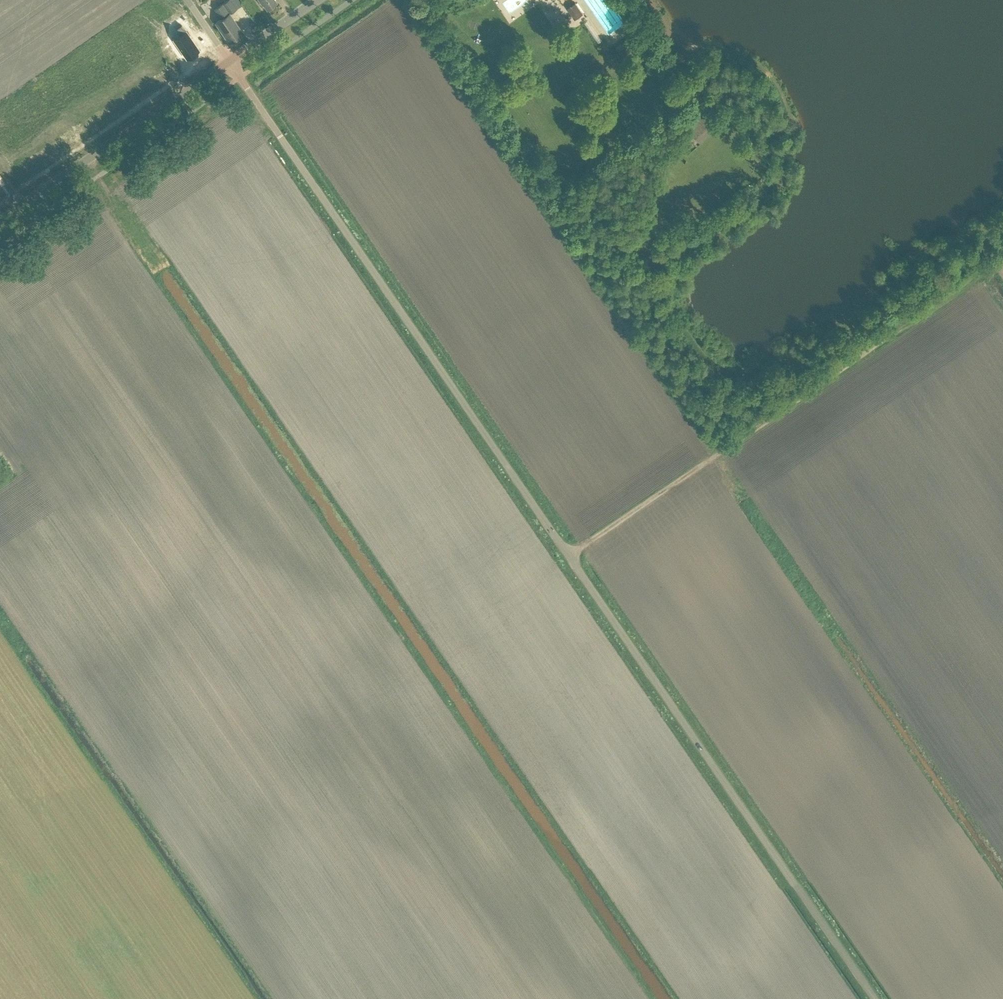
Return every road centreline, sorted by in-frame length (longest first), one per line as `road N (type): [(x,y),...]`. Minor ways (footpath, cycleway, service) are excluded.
road 1 (unclassified): [(873,998),(228,60)]
road 2 (track): [(568,554),(901,324)]
road 3 (unclassified): [(0,219),(228,60)]

